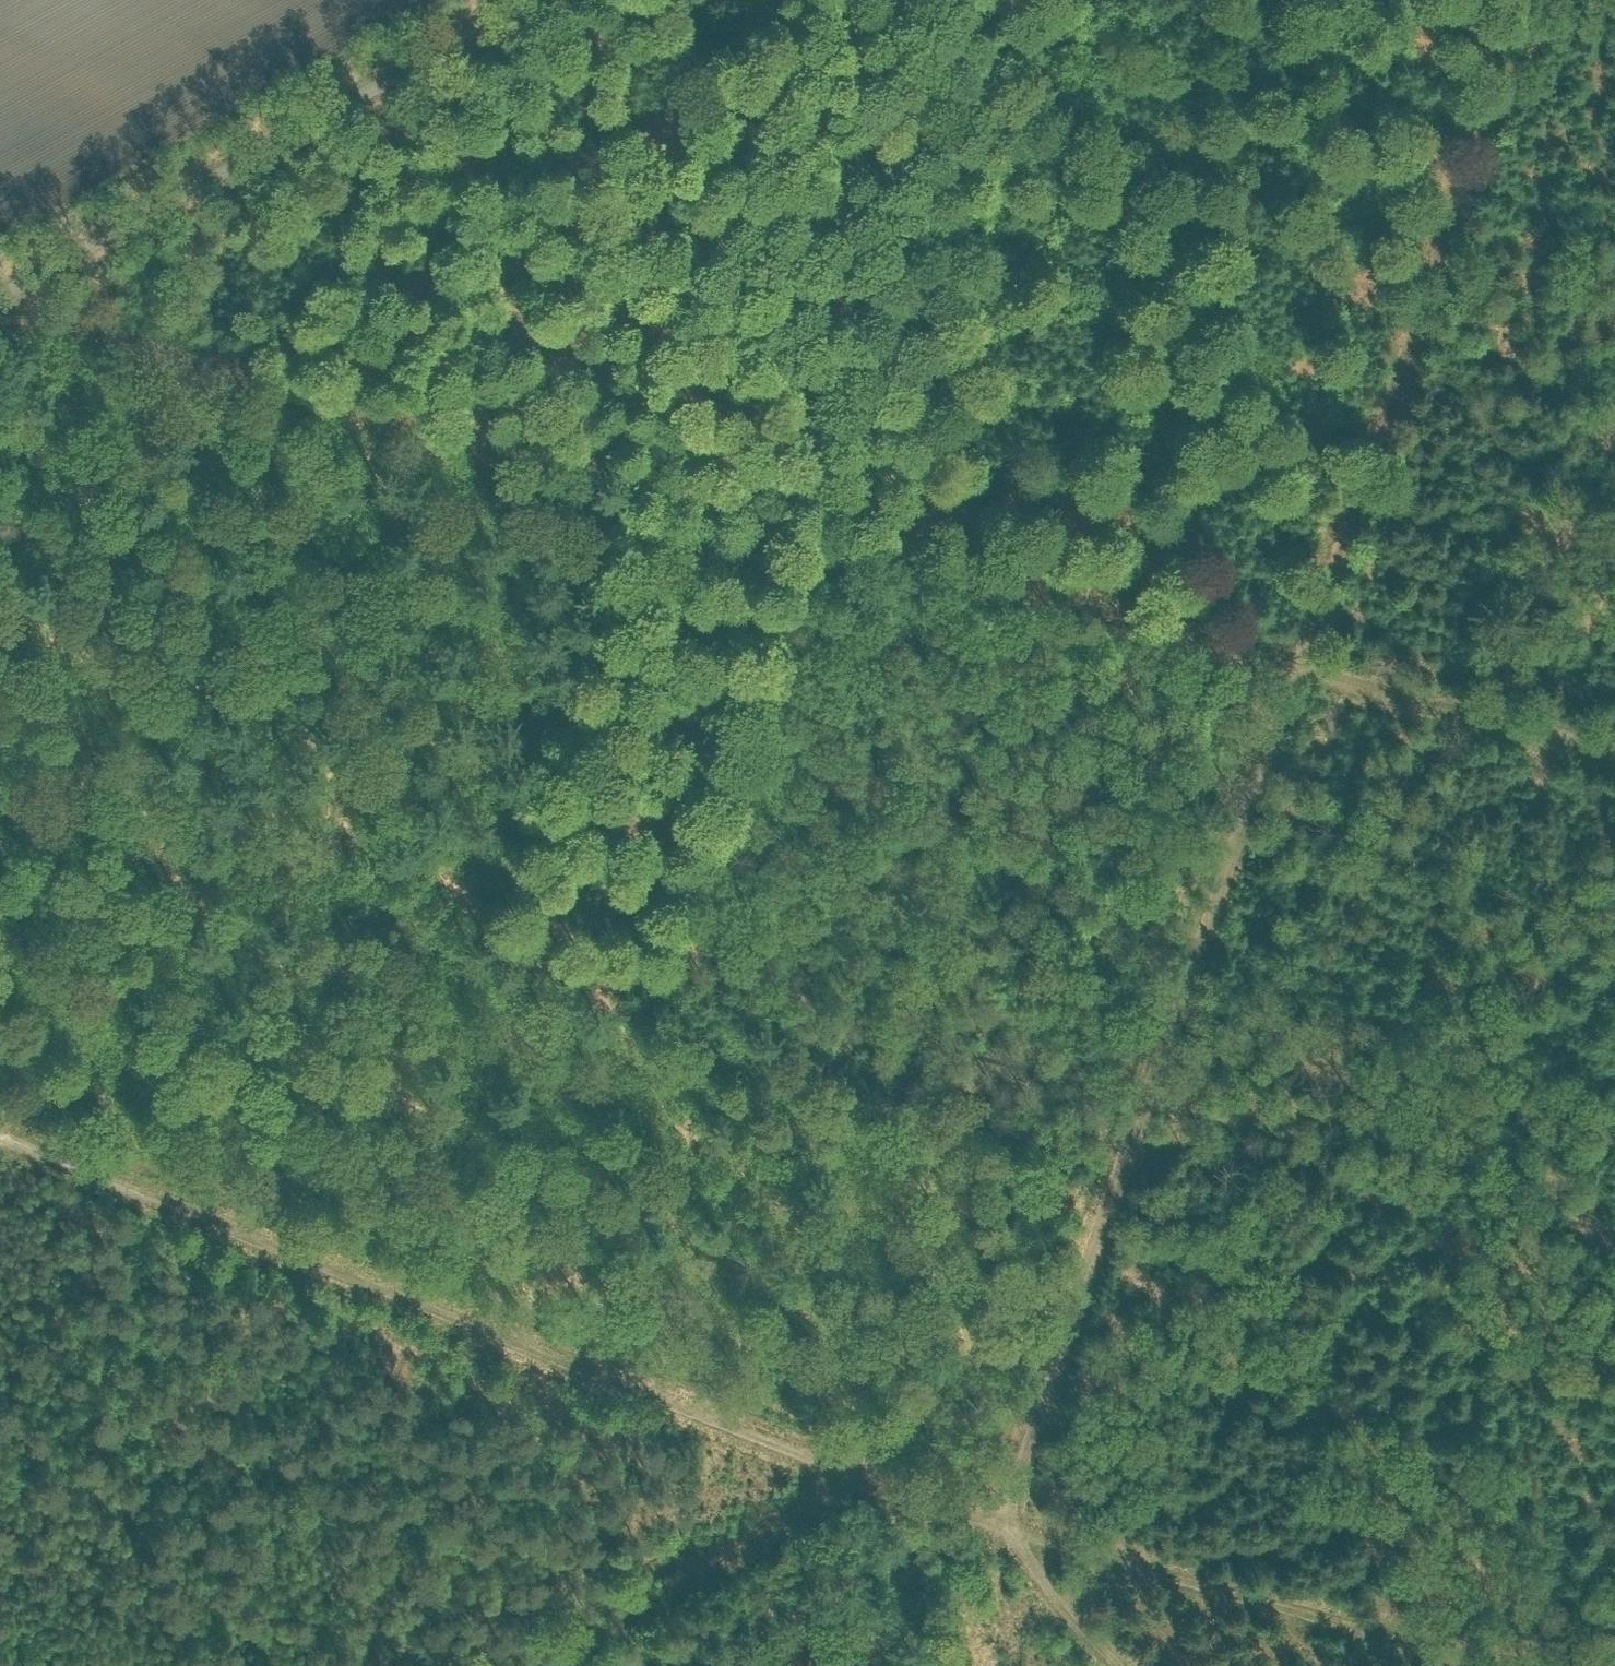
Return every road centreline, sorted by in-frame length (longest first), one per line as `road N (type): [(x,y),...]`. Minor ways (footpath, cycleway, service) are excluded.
road 1 (track): [(1614,756),(4,293)]
road 2 (track): [(986,1521),(1514,0)]
road 3 (track): [(0,1137),(986,1521)]
road 4 (unclassified): [(534,0),(0,296)]
road 5 (track): [(1489,1665),(986,1521)]
road 6 (track): [(1120,1665),(998,1525)]

